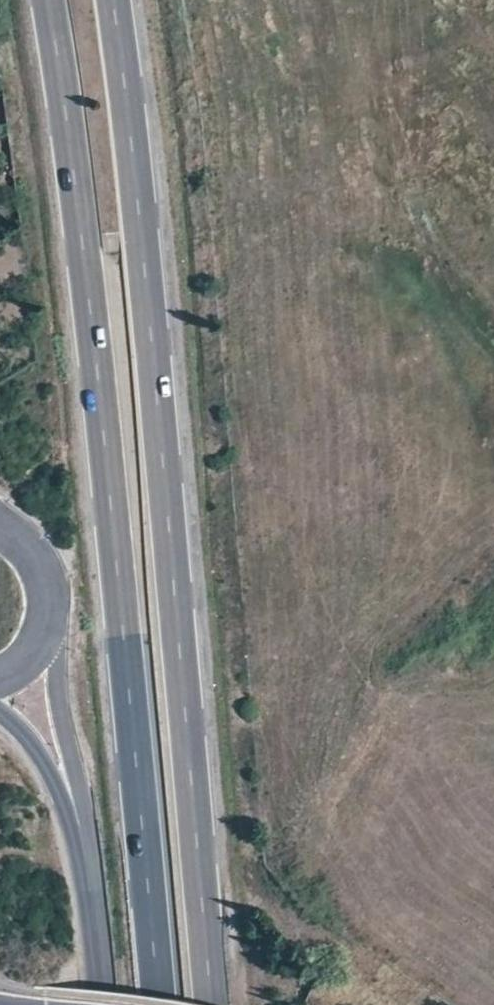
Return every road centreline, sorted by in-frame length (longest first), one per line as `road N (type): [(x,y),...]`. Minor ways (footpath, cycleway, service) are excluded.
road 1 (trunk): [(52,0),(80,187),(165,1004)]
road 2 (trunk): [(226,1004),(116,0)]
road 3 (tertiary): [(75,800),(104,1004)]
road 4 (tertiary): [(75,800),(79,782),(51,614)]

